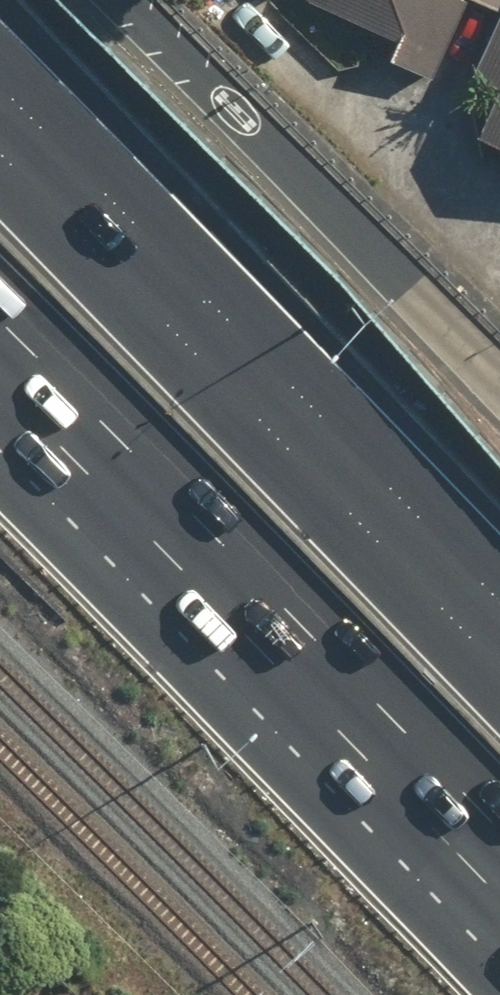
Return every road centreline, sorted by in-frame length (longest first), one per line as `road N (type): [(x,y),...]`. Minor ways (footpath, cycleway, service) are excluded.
road 1 (motorway): [(0,154),(499,672)]
road 2 (motorway): [(499,830),(0,324)]
road 3 (motorway): [(120,0),(499,382)]

